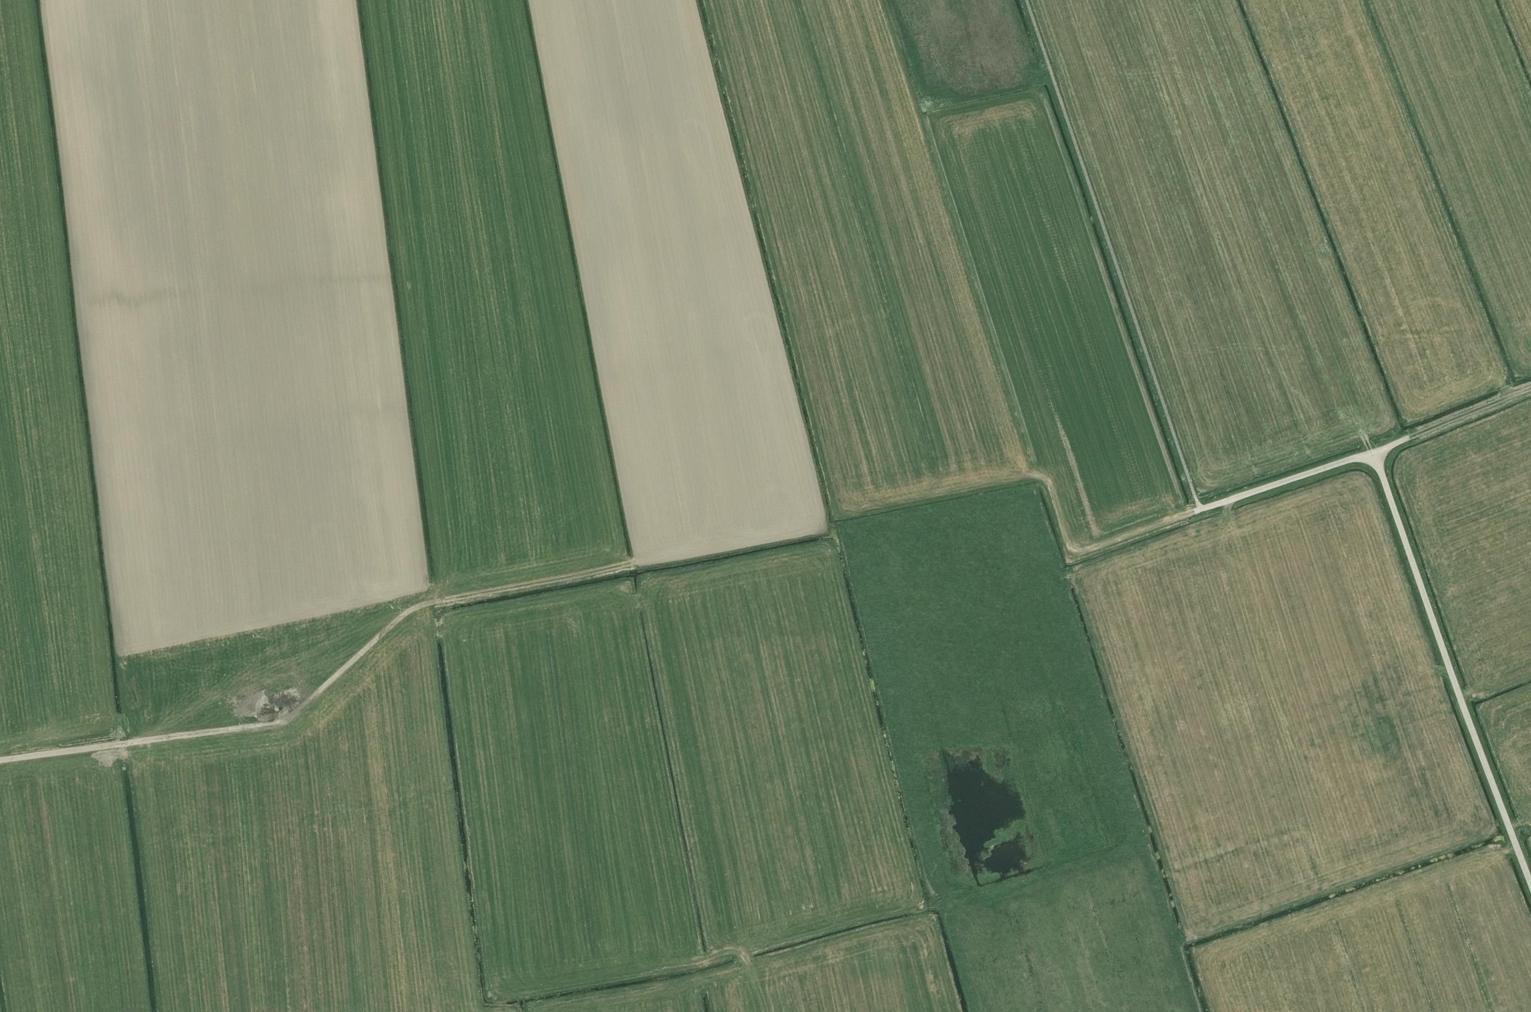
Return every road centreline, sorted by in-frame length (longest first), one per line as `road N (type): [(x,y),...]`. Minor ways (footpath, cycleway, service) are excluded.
road 1 (unclassified): [(1530,886),(1374,451)]
road 2 (unclassified): [(1199,510),(1374,451)]
road 3 (unclassified): [(1374,451),(1530,387)]

